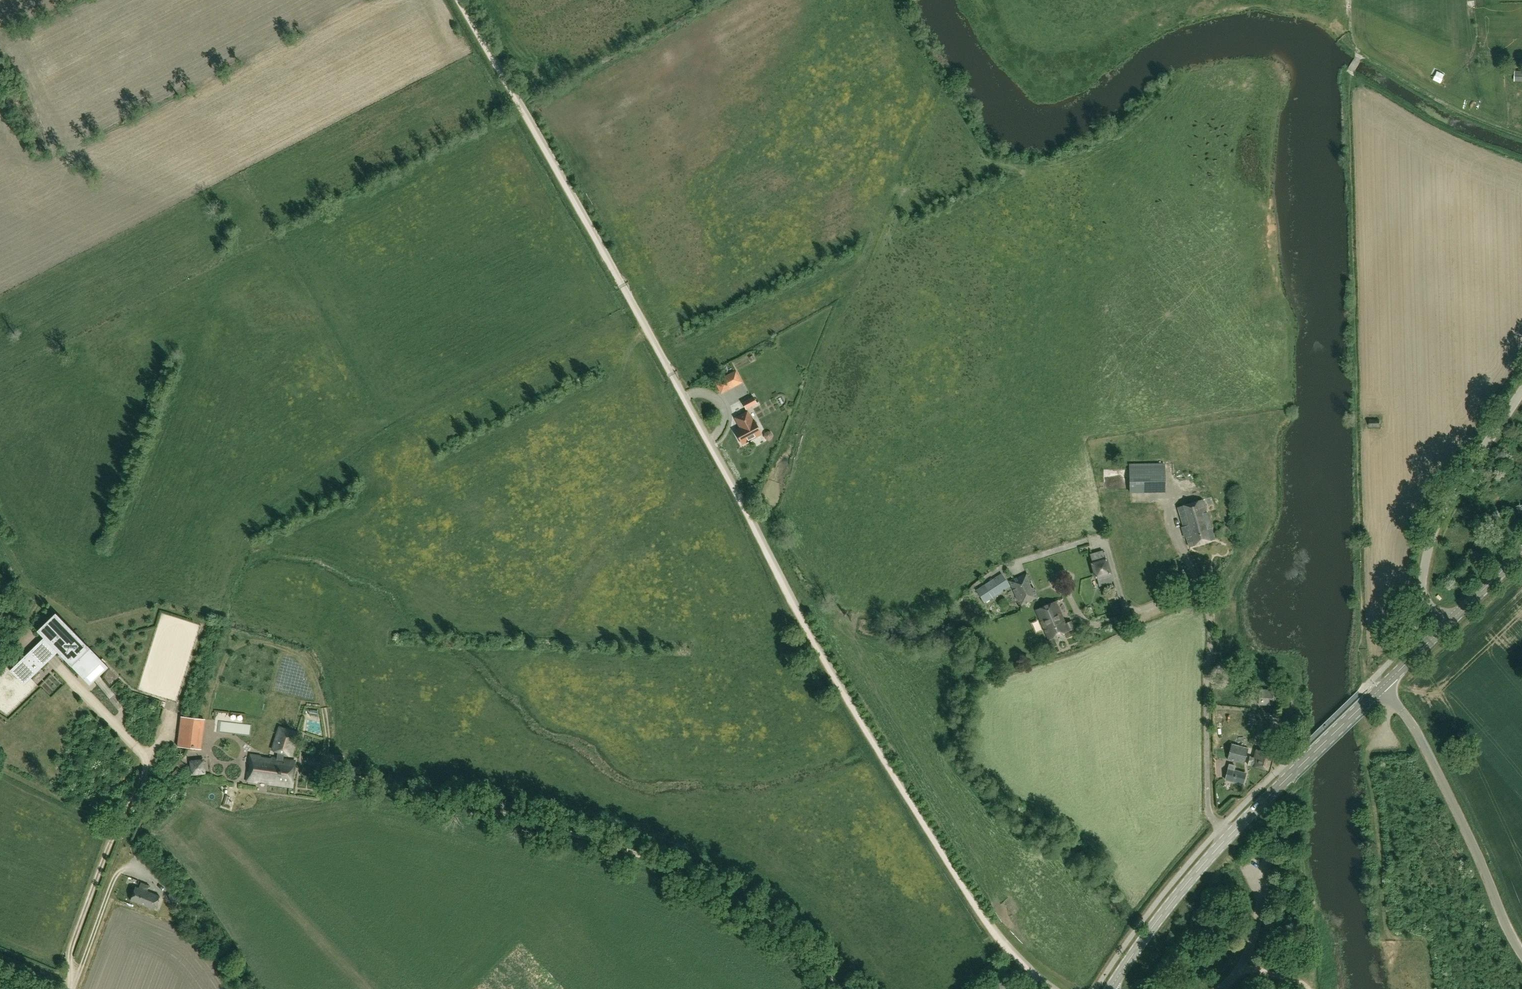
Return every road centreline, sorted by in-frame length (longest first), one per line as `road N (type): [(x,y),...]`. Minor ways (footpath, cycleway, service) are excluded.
road 1 (track): [(1037,977),(992,932),(822,659),(457,0)]
road 2 (tertiary): [(1111,988),(1226,839),(1382,686)]
road 3 (unclassified): [(1521,953),(1418,735),(1382,686)]
road 4 (unclassified): [(1449,623),(1422,587),(1432,538),(1521,391)]
road 5 (unclassified): [(1220,988),(1245,959),(1257,928),(1258,865)]

